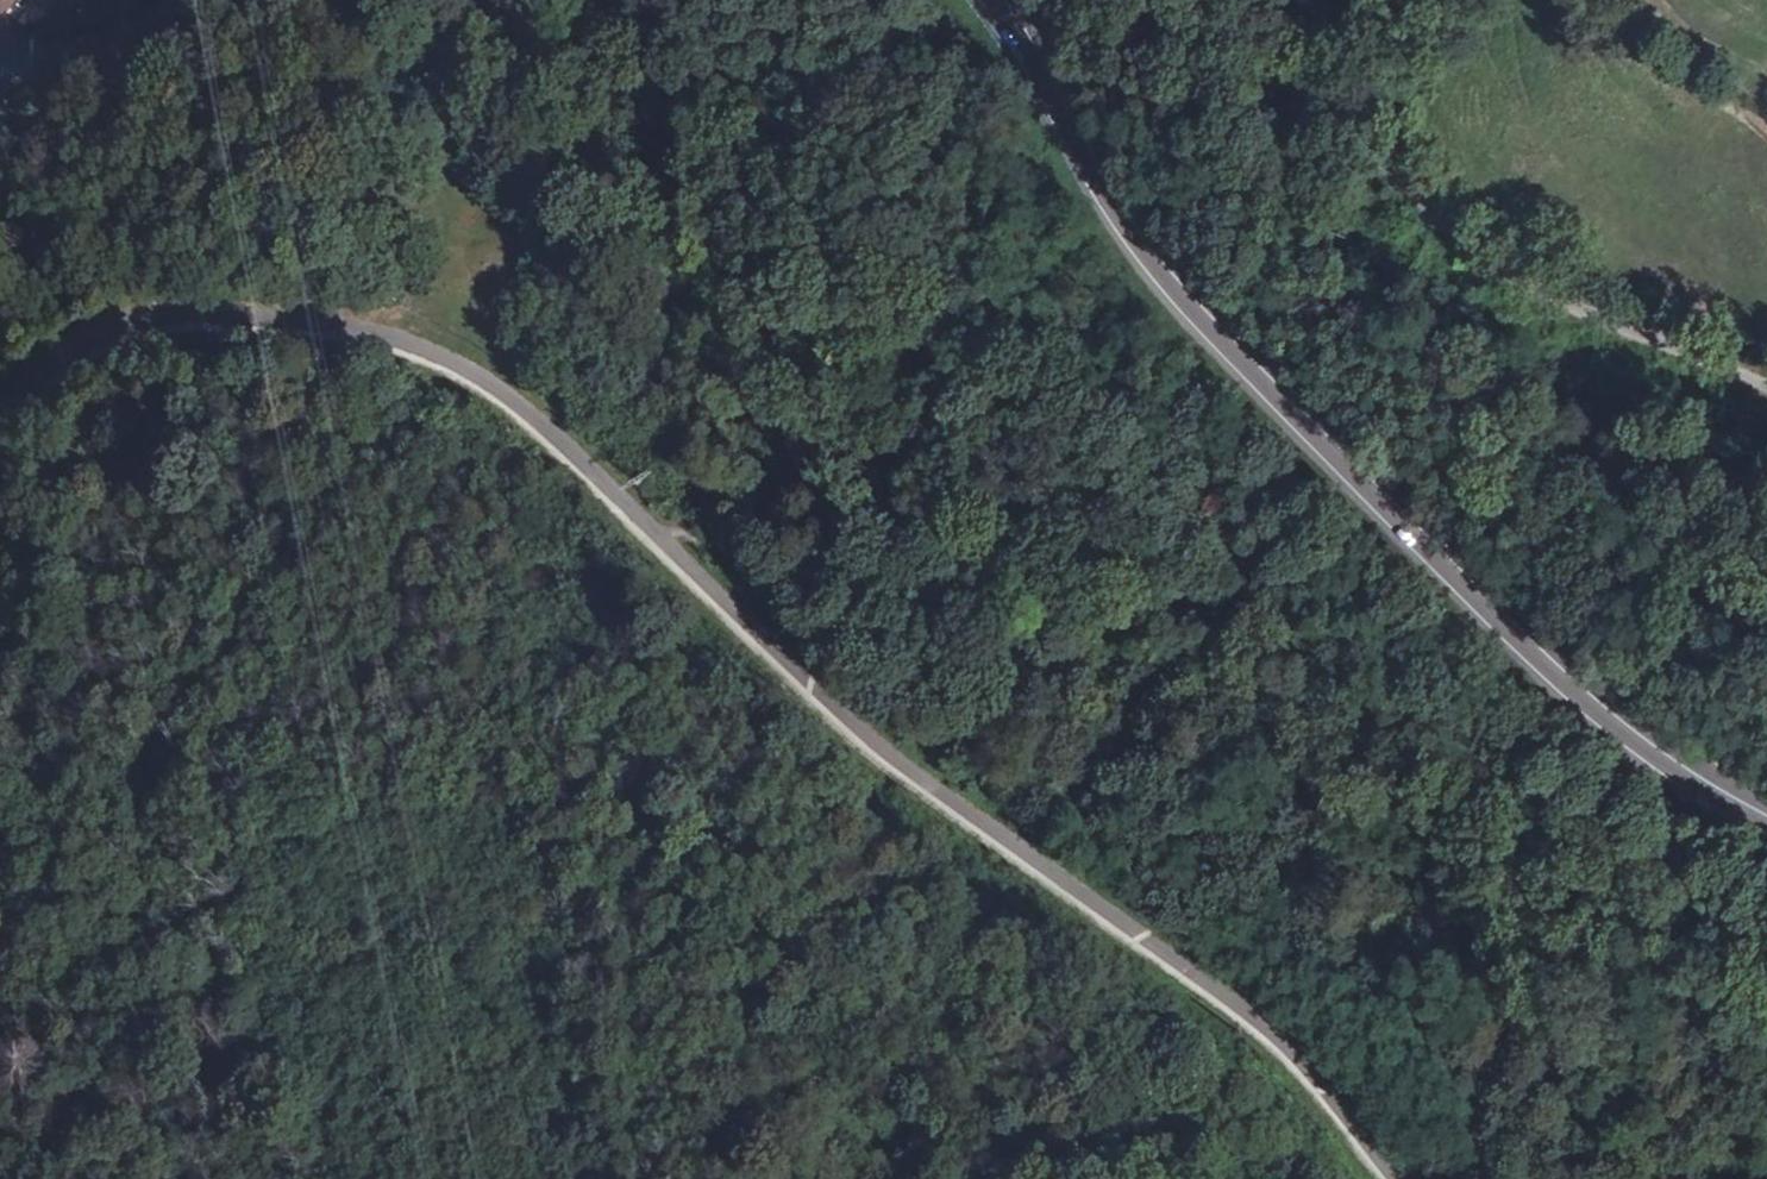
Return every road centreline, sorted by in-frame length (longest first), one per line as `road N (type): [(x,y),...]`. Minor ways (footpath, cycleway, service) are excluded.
road 1 (secondary): [(1009,0),(1113,189),(1225,331),(1569,676),(1653,745),(1766,812)]
road 2 (unclassified): [(168,0),(114,36),(0,47)]

